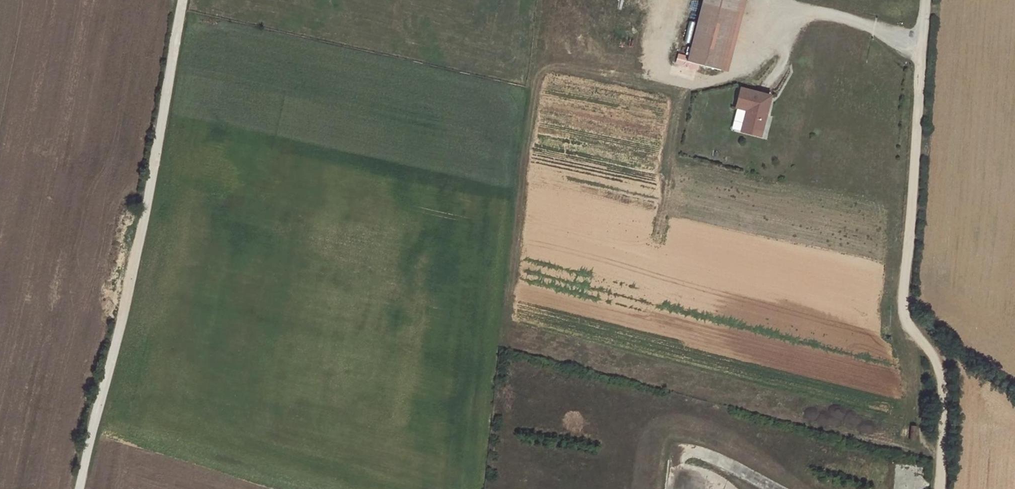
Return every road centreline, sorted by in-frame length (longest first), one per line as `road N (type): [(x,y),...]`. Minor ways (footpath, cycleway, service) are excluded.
road 1 (track): [(182,0),(81,488)]
road 2 (track): [(920,55),(902,318),(942,357),(939,488)]

